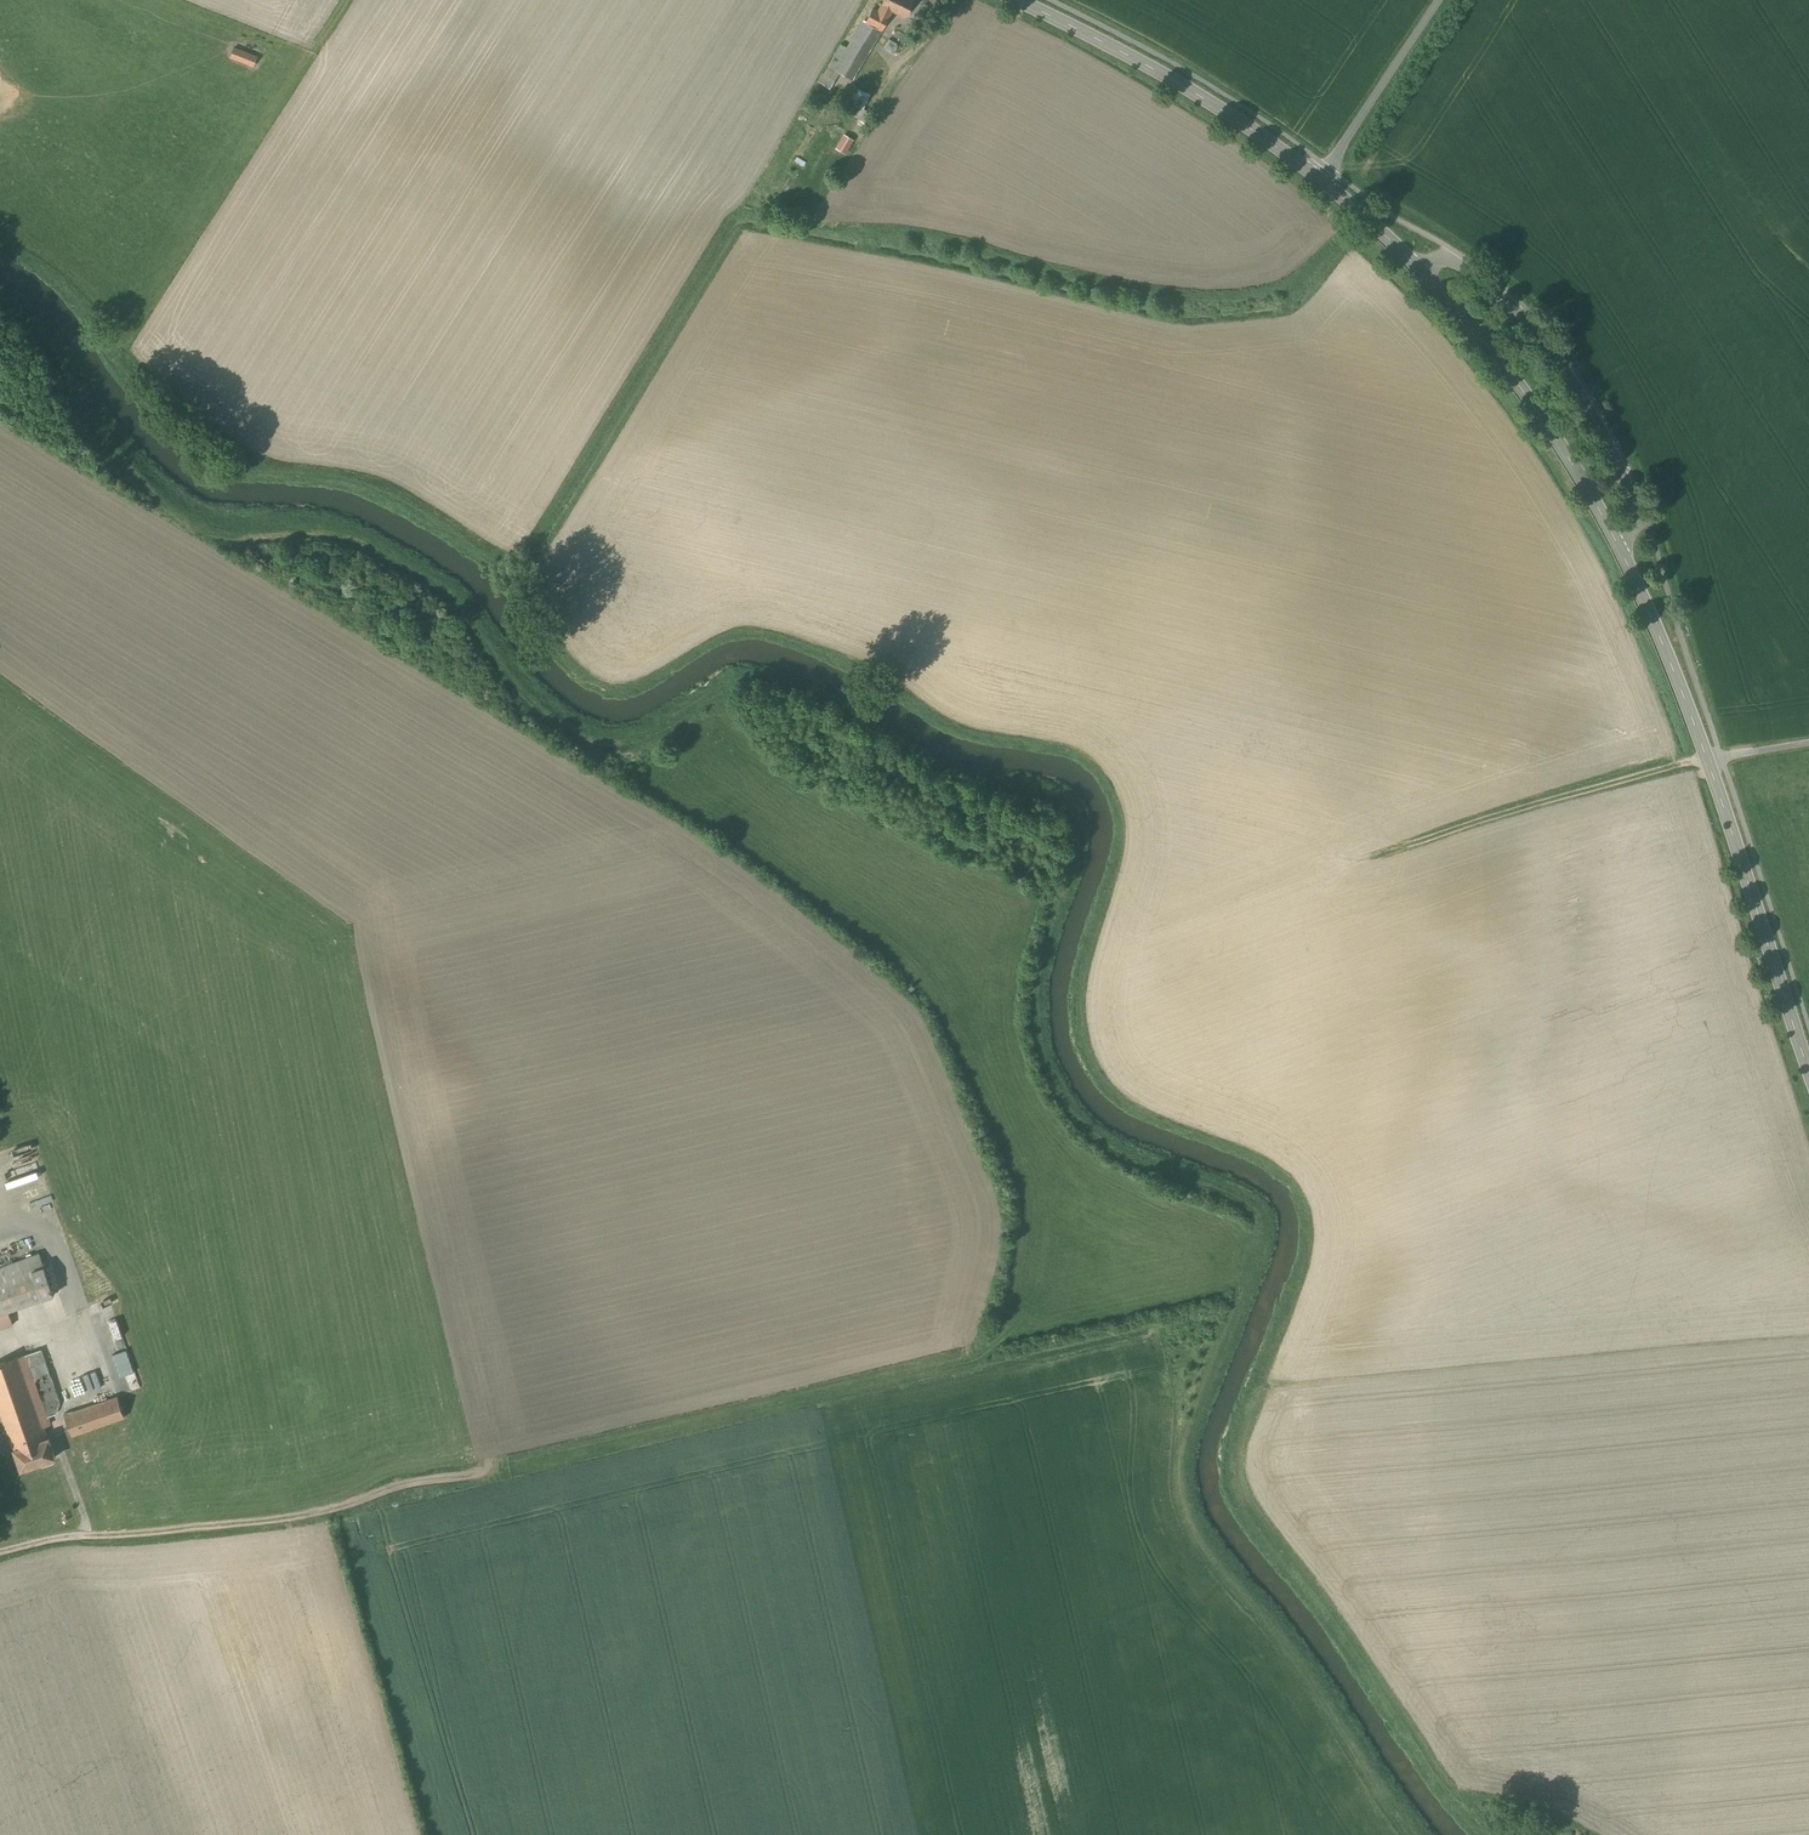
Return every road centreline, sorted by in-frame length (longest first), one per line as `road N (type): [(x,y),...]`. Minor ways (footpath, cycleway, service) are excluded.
road 1 (secondary): [(1318,180),(1378,229),(1473,327),(1553,436),(1617,543),(1701,735),(1808,1068)]
road 2 (track): [(0,1555),(69,1538),(355,1507),(948,1371),(997,1343)]
road 3 (secondary): [(1016,0),(1136,60),(1318,180)]
road 4 (unclassified): [(1440,0),(1318,180)]

